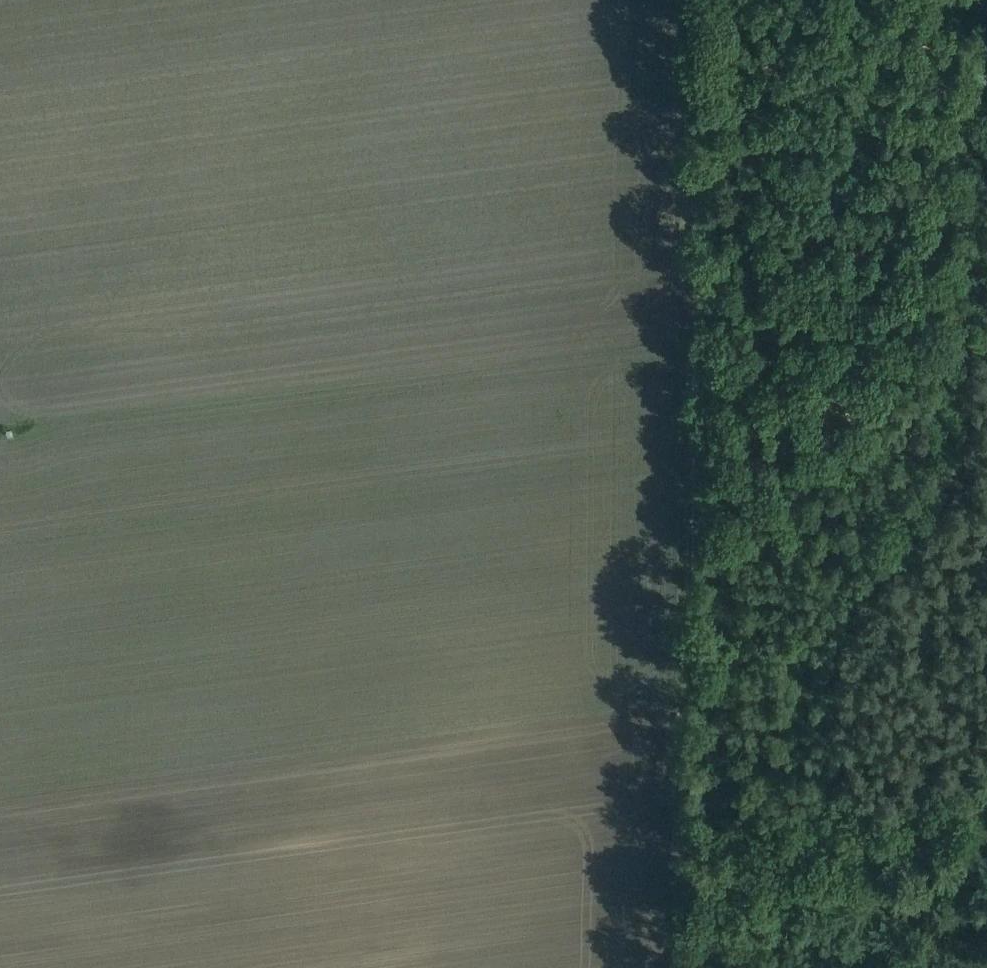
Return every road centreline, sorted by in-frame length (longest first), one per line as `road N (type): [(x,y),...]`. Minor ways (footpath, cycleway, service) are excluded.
road 1 (track): [(687,967),(692,453)]
road 2 (track): [(692,453),(696,0)]
road 3 (track): [(986,782),(832,833),(688,866)]

